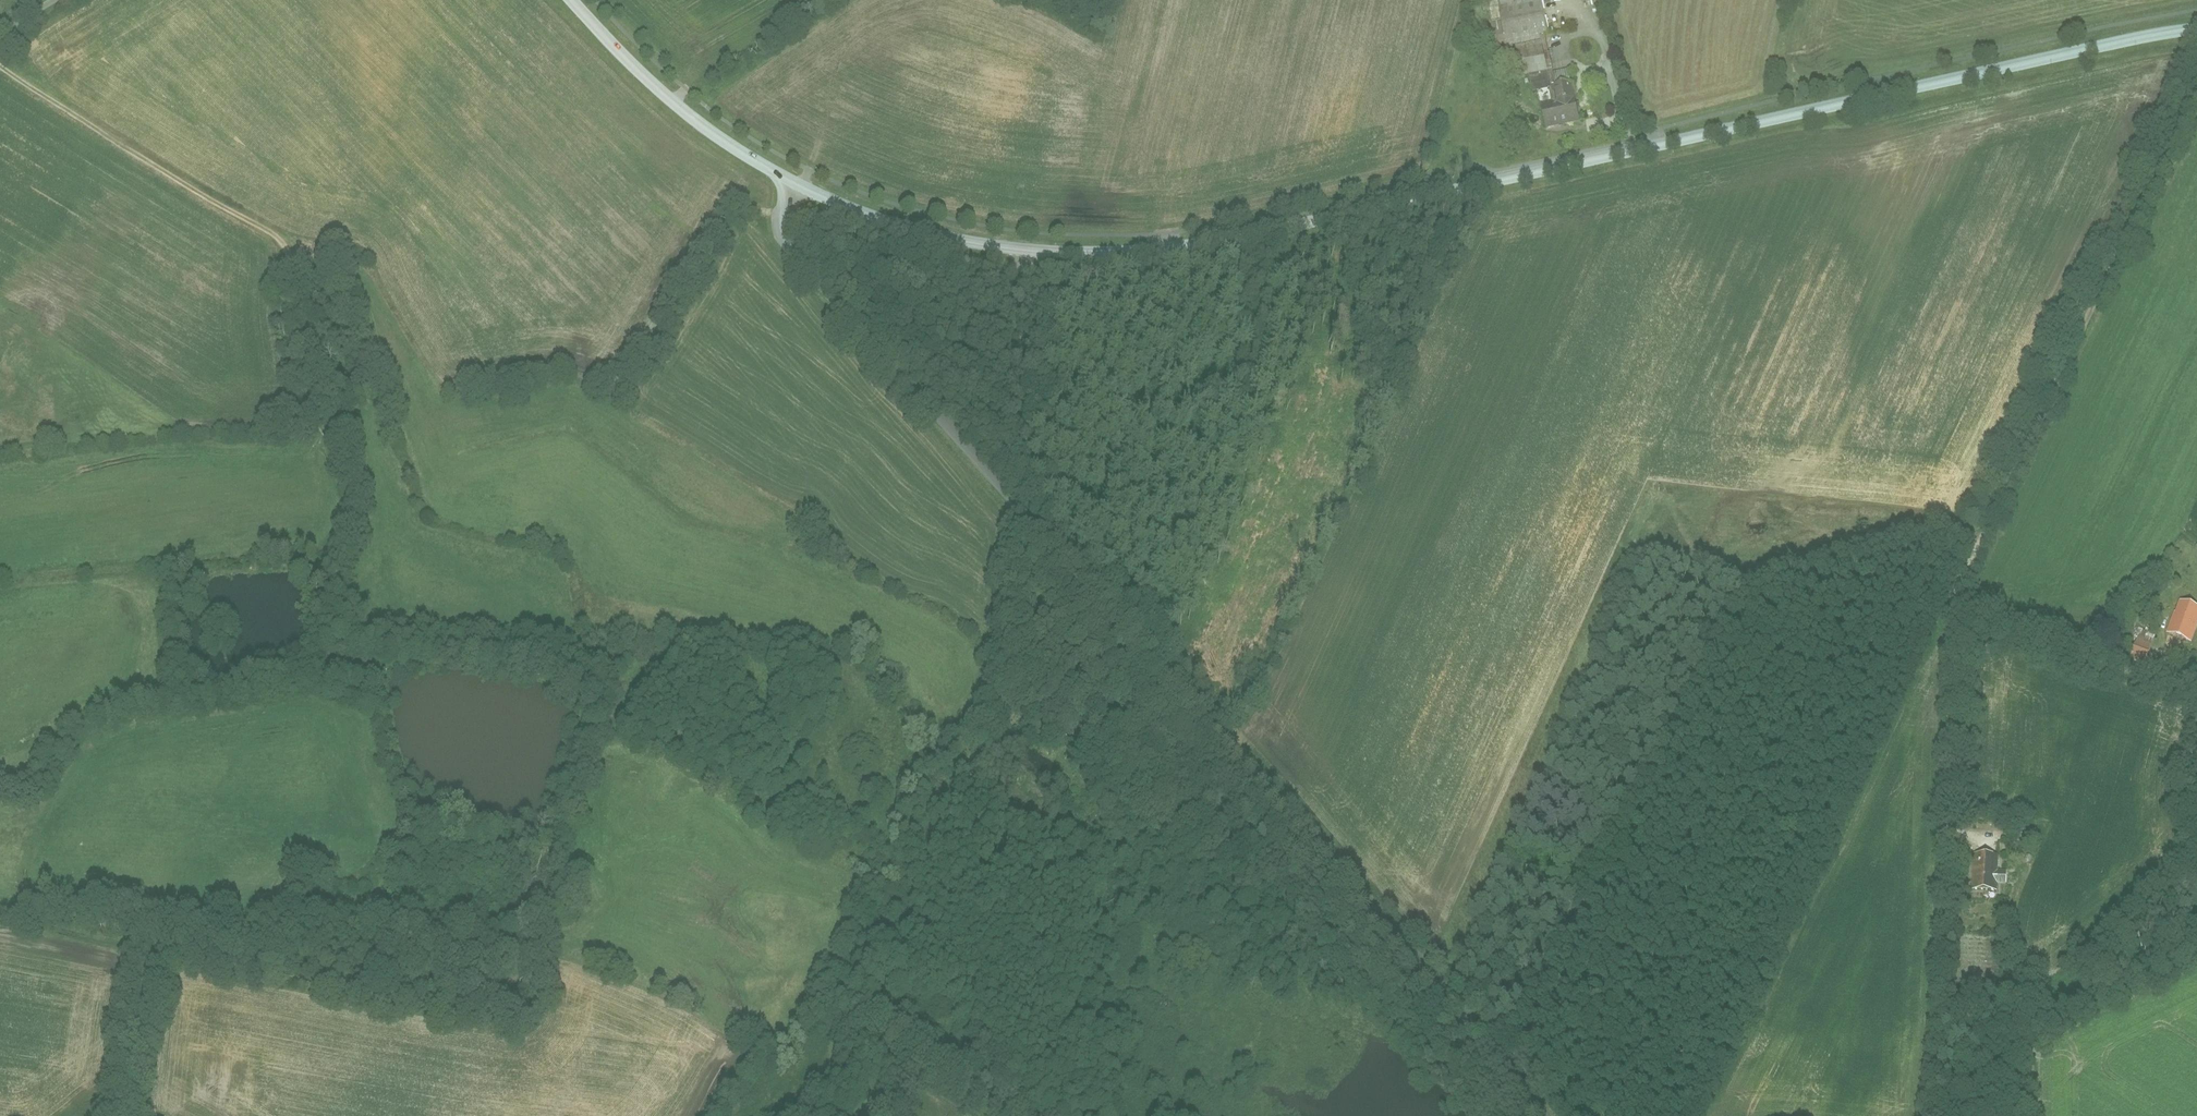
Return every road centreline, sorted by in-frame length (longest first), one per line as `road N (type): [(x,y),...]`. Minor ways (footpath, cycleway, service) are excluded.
road 1 (tertiary): [(2196,30),(1162,251),(1078,255),(971,241),(863,216),(798,185)]
road 2 (unclassified): [(1543,1115),(1388,922),(791,256),(777,223),(798,185)]
road 3 (track): [(2196,86),(1957,597),(1930,1115)]
road 4 (track): [(0,70),(287,247),(286,334),(314,419),(350,475),(327,577)]
road 5 (tertiary): [(798,185),(671,103),(571,0)]
road 6 (track): [(1957,597),(2034,637),(2196,689)]

